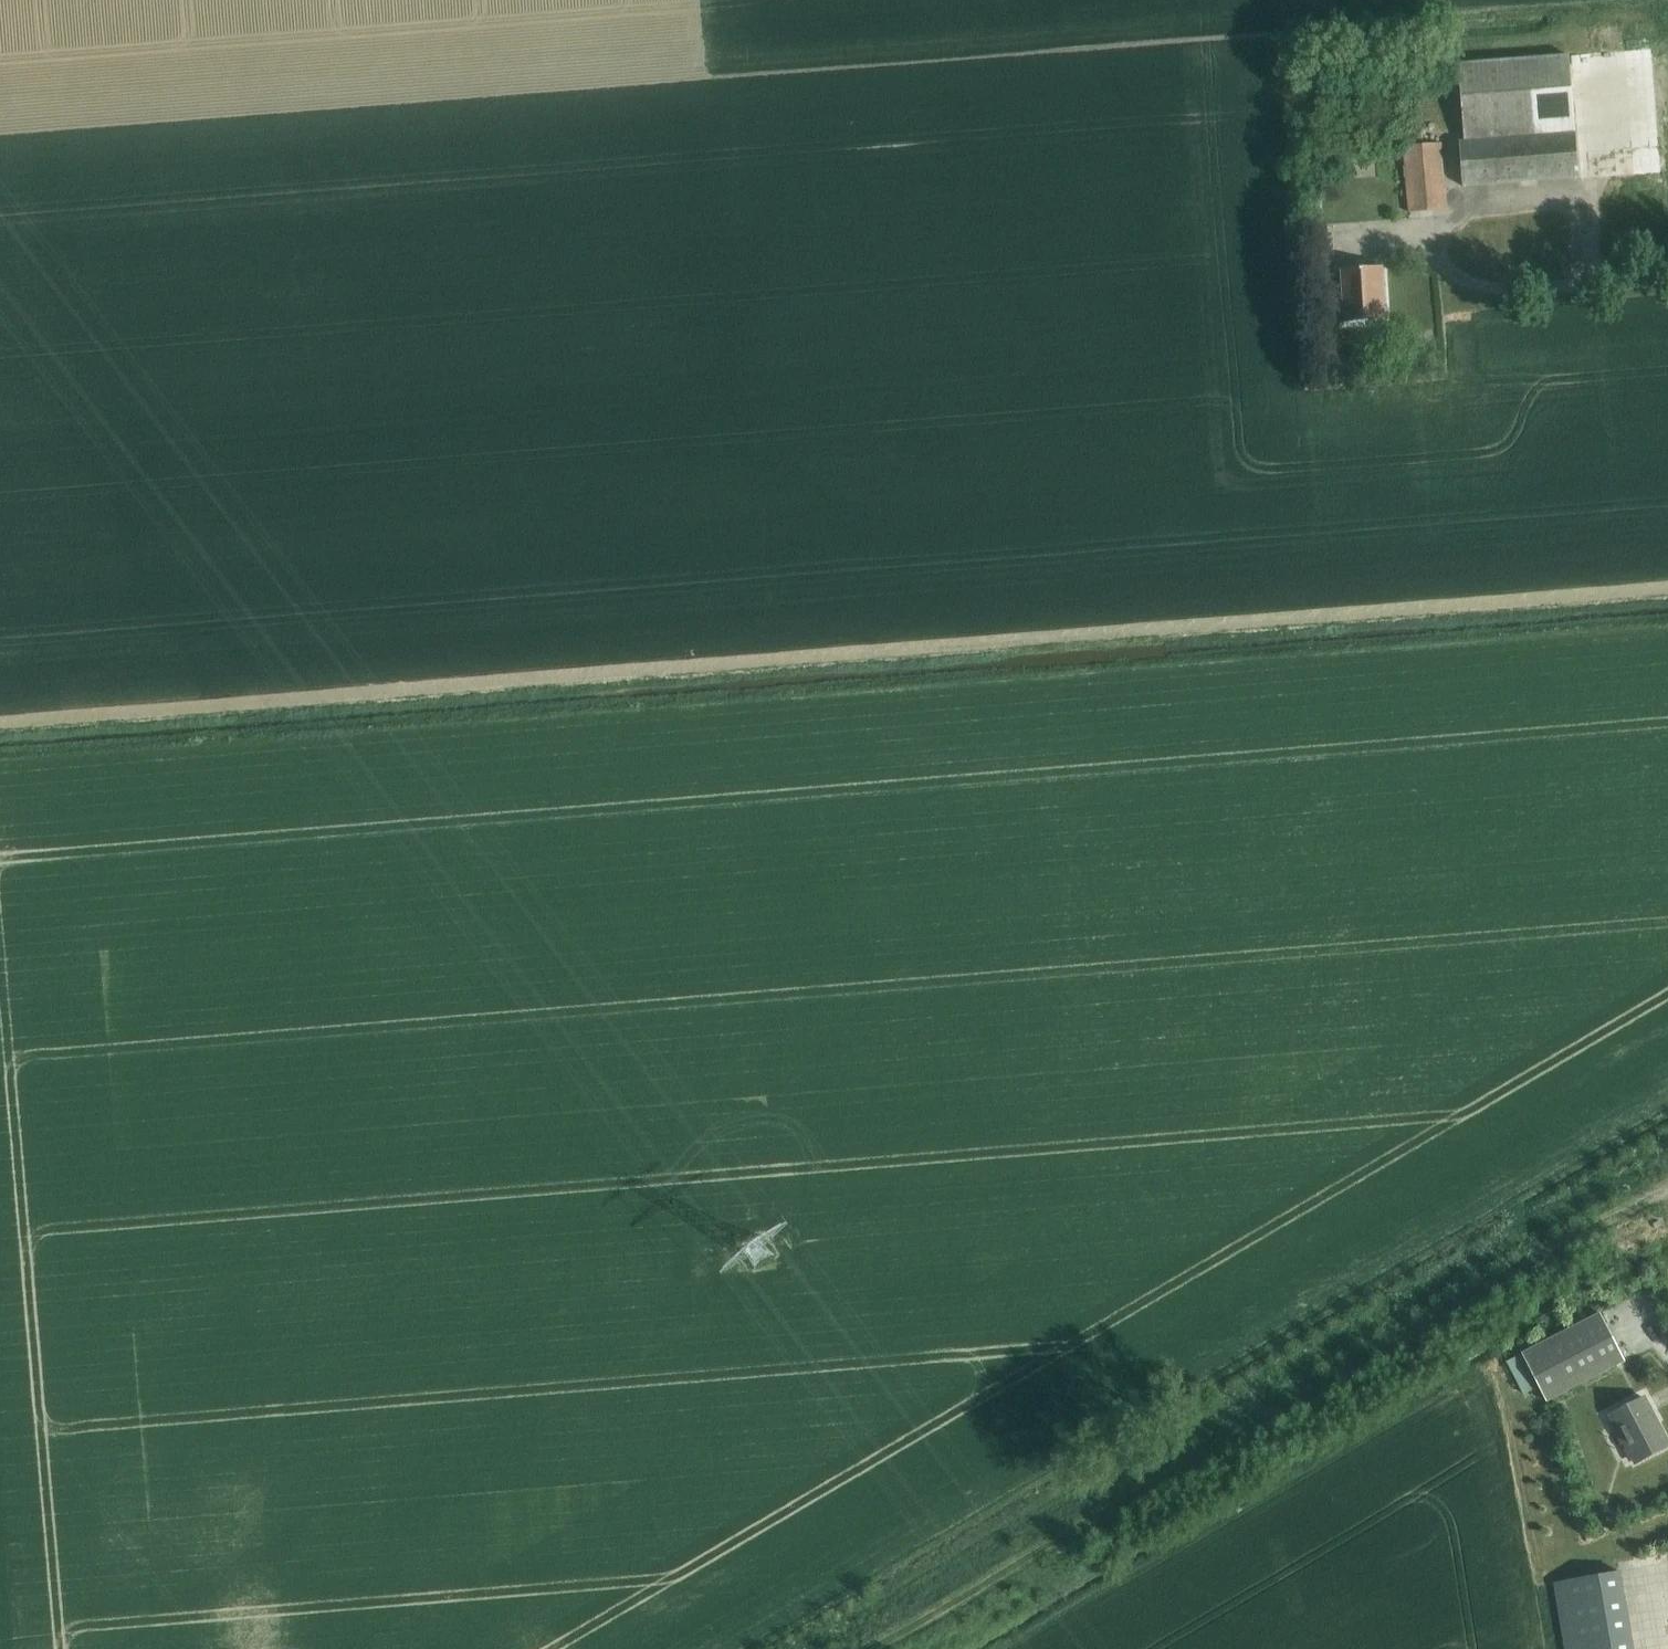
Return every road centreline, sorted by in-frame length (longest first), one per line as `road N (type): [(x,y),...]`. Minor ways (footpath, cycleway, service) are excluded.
road 1 (track): [(862,1648),(1578,1228),(1667,1184)]

